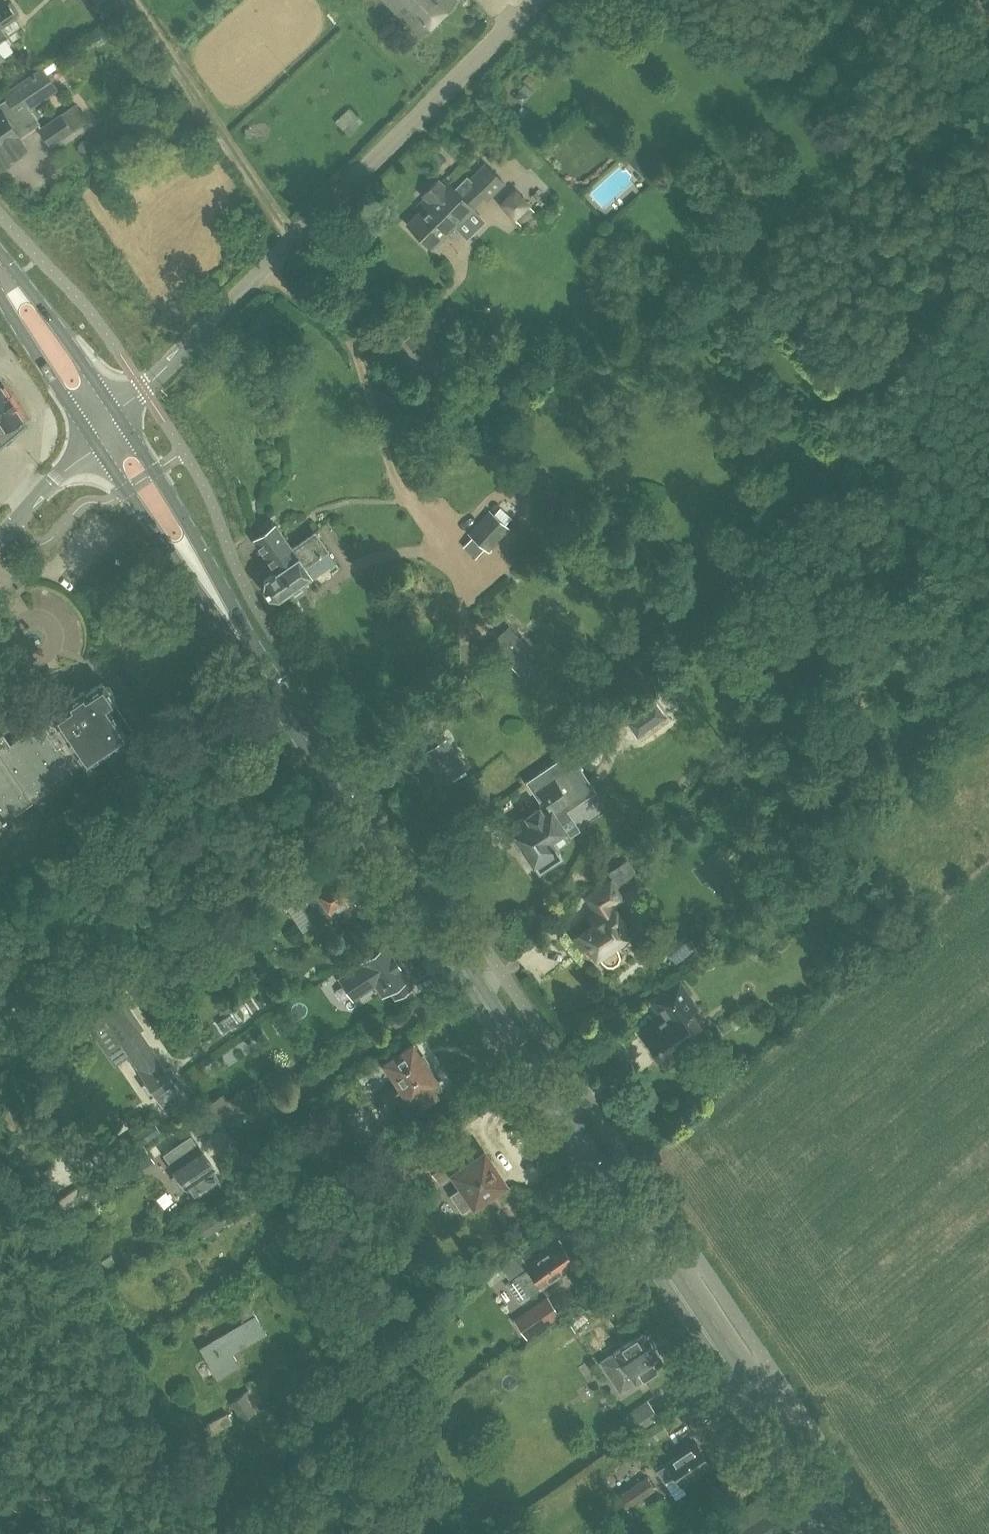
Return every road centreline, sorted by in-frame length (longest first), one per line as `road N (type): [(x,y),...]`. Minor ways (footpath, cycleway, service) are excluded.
road 1 (primary): [(841,1533),(283,701)]
road 2 (unclassified): [(119,415),(536,0)]
road 3 (primary): [(283,701),(205,553),(119,415)]
road 4 (primary): [(95,441),(283,701)]
road 5 (primary): [(119,415),(0,252)]
road 6 (primary): [(0,296),(95,441)]
road 7 (unclassified): [(0,541),(95,441)]

